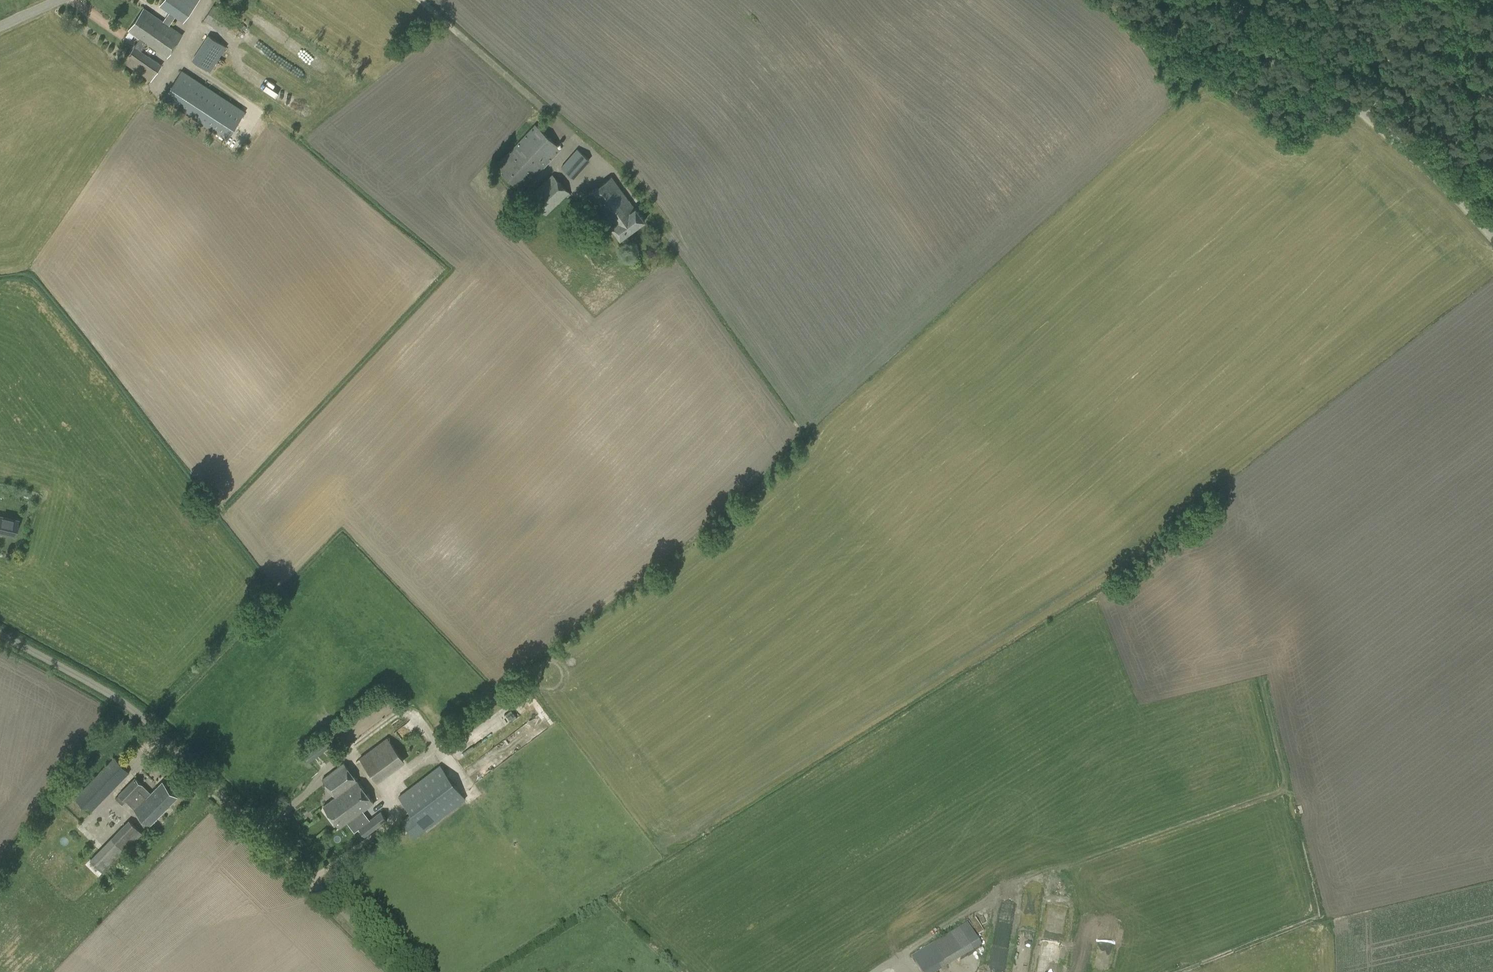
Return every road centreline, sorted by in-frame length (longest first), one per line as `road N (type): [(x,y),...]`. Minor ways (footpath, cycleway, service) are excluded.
road 1 (unclassified): [(405,971),(134,711),(0,636)]
road 2 (unclassified): [(1492,236),(1384,130),(1225,0)]

